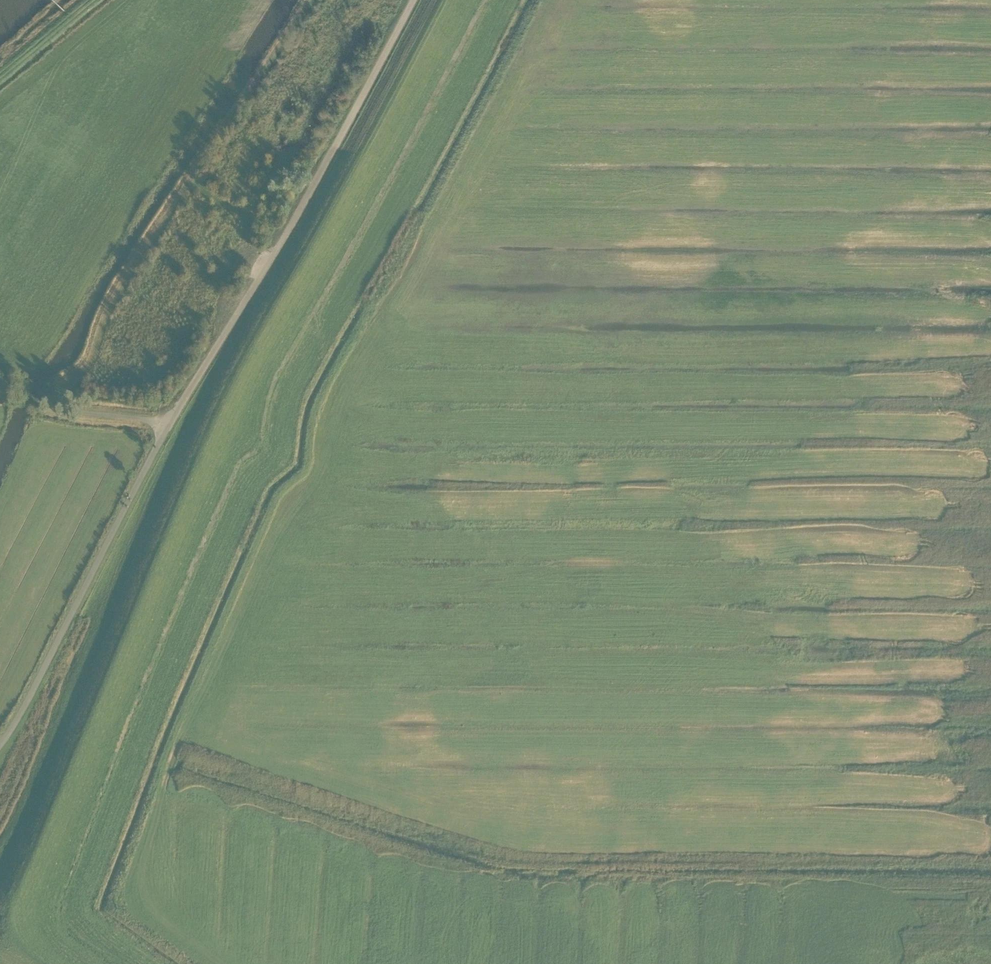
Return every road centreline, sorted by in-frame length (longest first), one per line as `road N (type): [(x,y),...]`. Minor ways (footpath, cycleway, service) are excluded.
road 1 (unclassified): [(167,427),(283,240),(413,0)]
road 2 (unclassified): [(0,746),(167,427)]
road 3 (unclassified): [(167,427),(37,400)]

